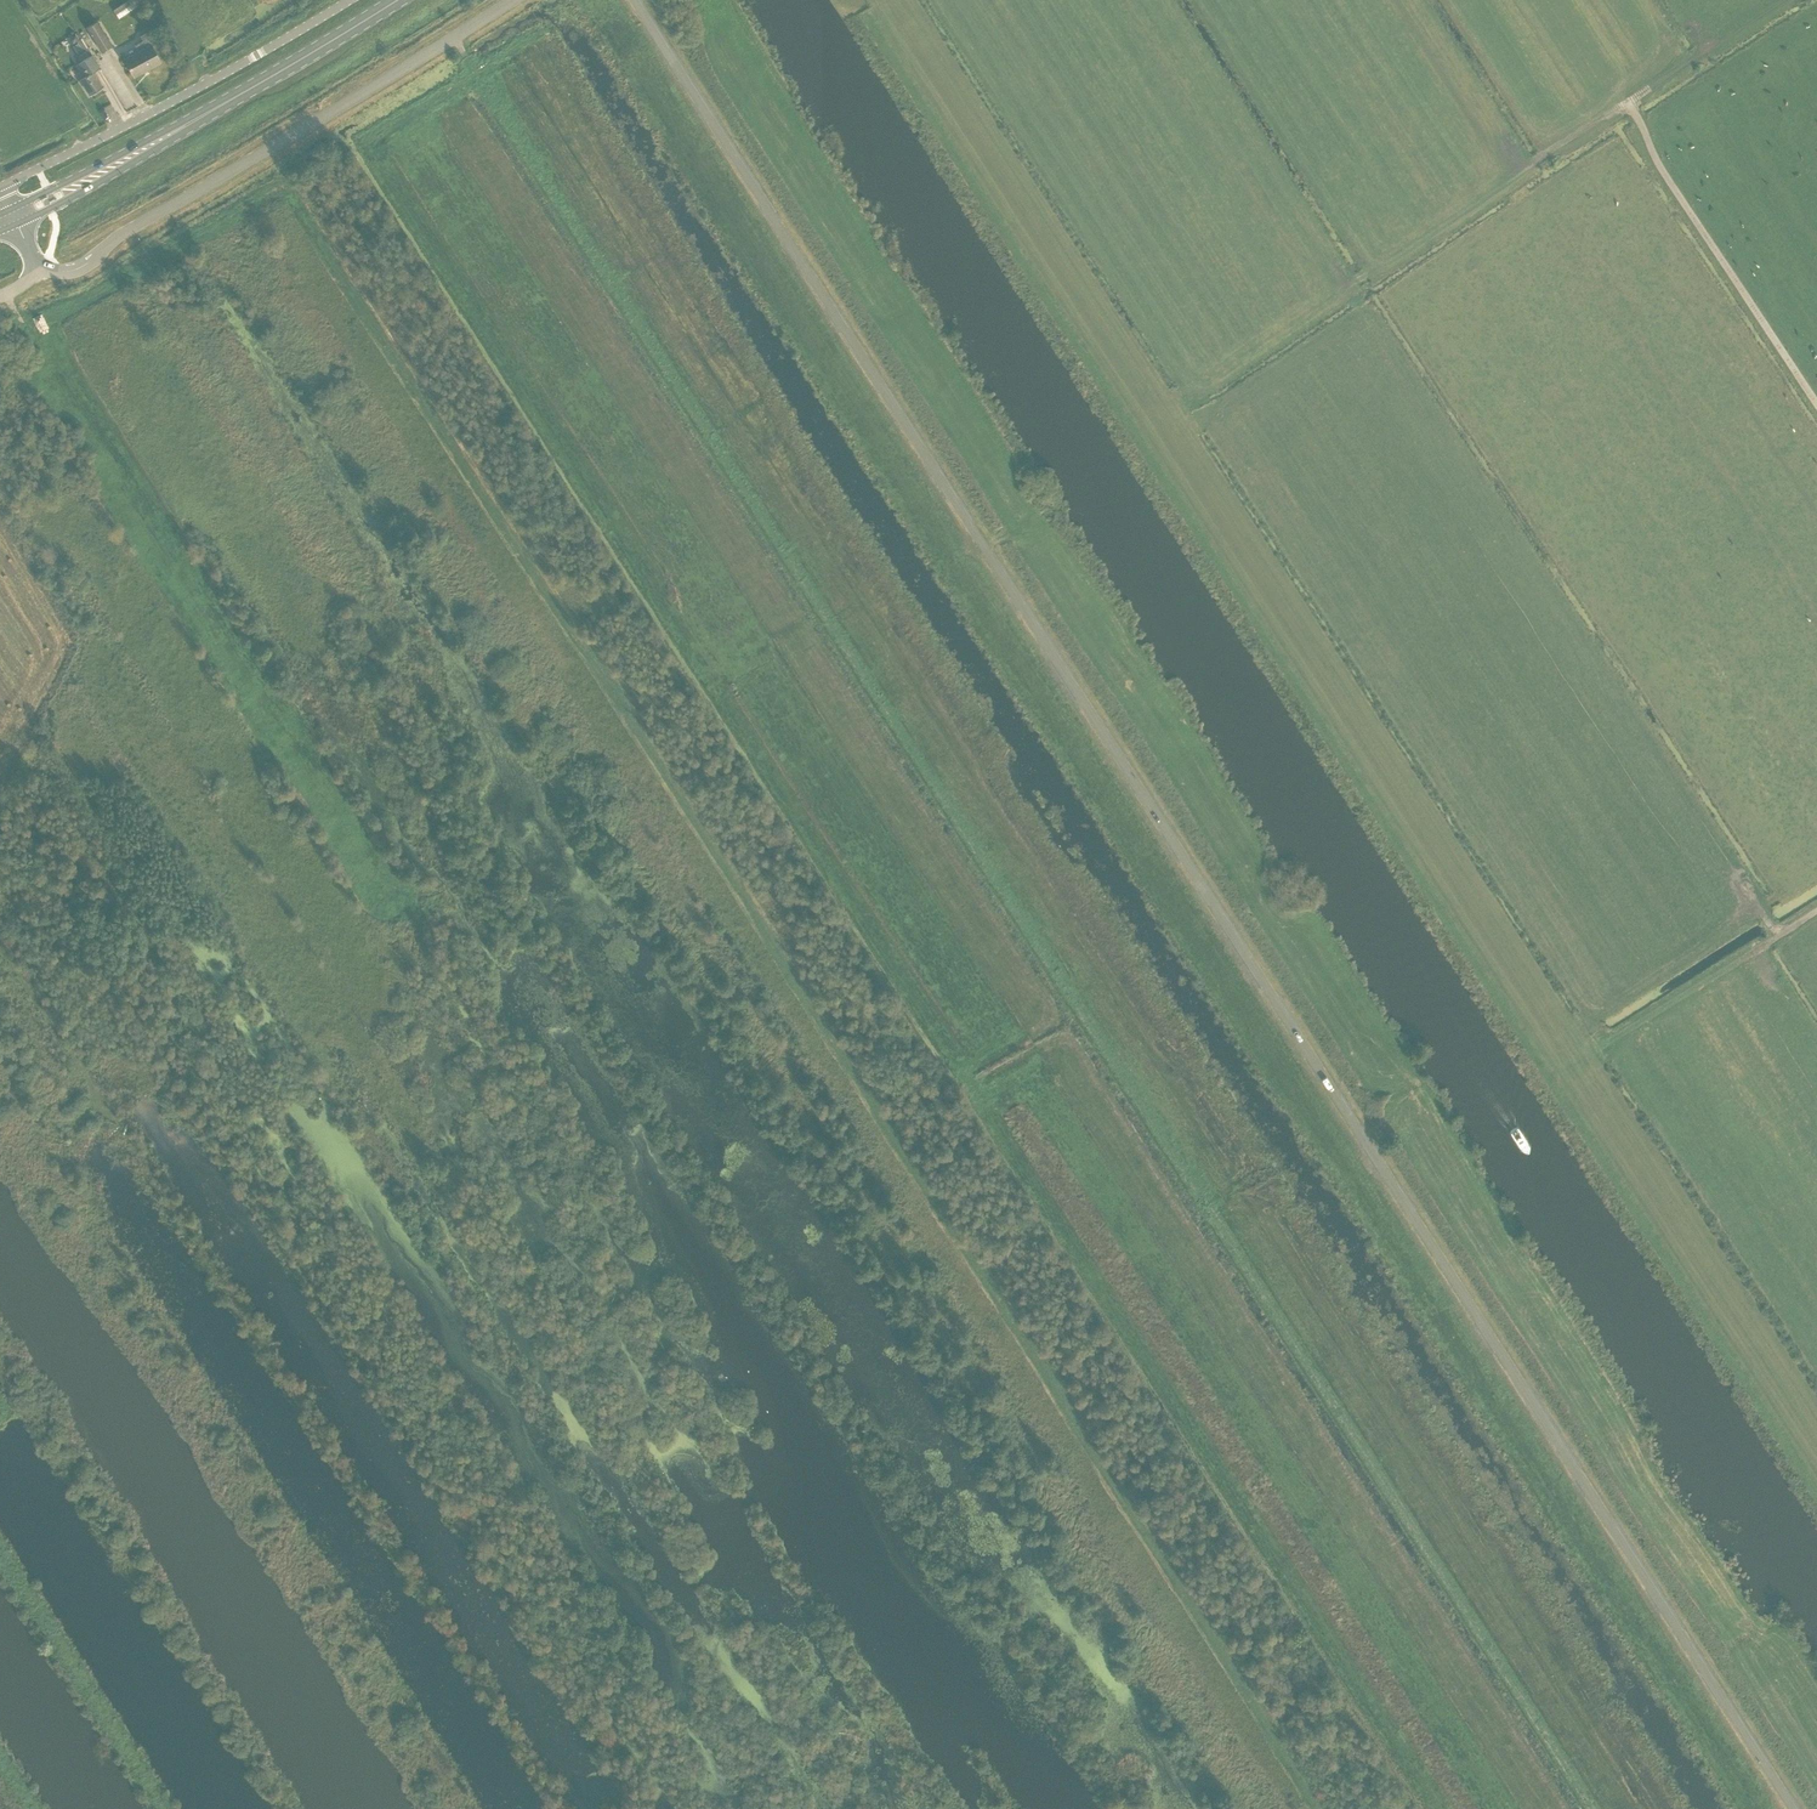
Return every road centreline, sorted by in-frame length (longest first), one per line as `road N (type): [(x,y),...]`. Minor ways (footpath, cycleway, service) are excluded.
road 1 (unclassified): [(1793,1808),(634,0)]
road 2 (unclassified): [(514,0),(133,227),(80,267),(43,266),(18,223)]
road 3 (unclassified): [(0,186),(348,0)]
road 4 (track): [(1816,403),(1667,177),(1629,103),(1607,118)]
road 5 (primary): [(186,125),(397,0)]
road 6 (primary): [(18,223),(186,125)]
road 7 (primary): [(186,125),(11,208)]

